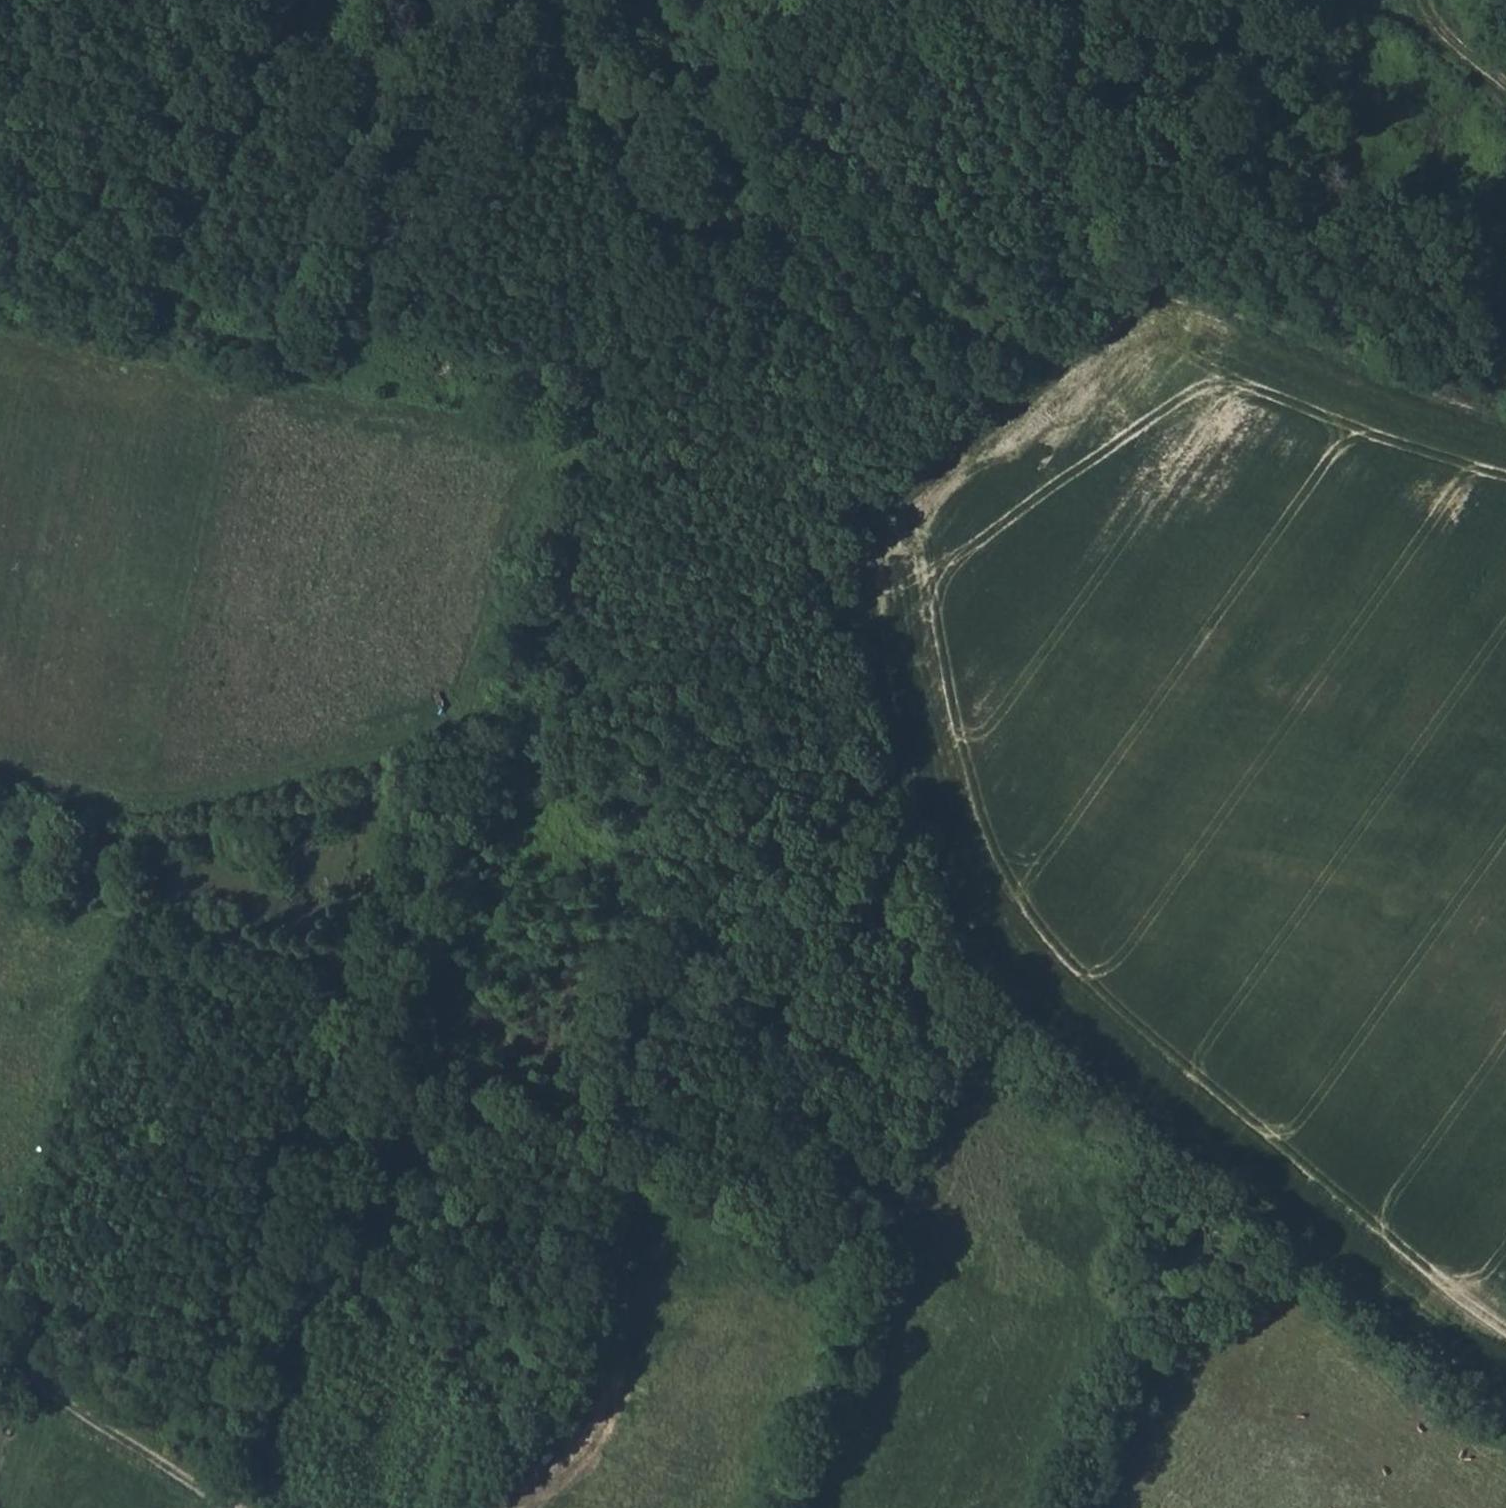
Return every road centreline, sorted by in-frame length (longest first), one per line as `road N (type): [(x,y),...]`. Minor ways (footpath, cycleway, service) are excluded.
road 1 (track): [(0,782),(148,809),(476,737)]
road 2 (track): [(0,1353),(111,1436),(232,1507)]

